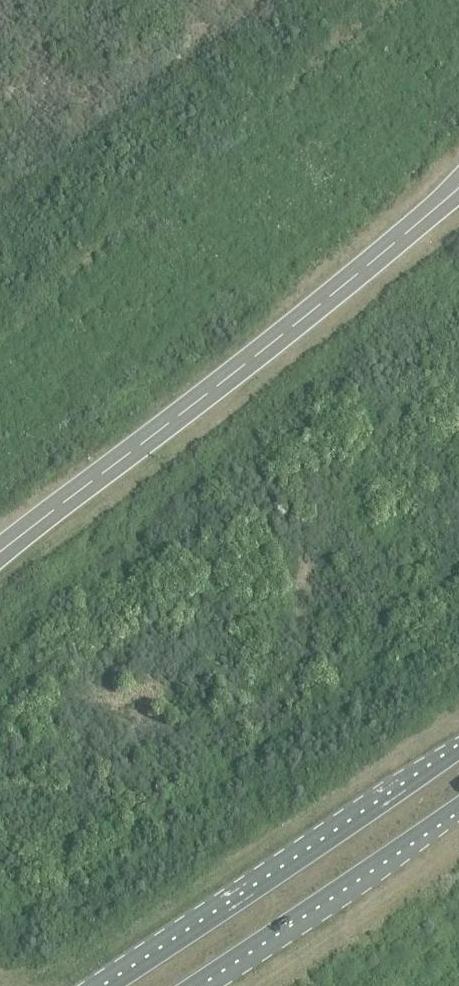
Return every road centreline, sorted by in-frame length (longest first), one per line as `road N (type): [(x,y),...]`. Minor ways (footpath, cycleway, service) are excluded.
road 1 (primary): [(0,554),(237,375),(458,188)]
road 2 (primary): [(458,749),(109,985)]
road 3 (primary): [(183,985),(458,799)]

